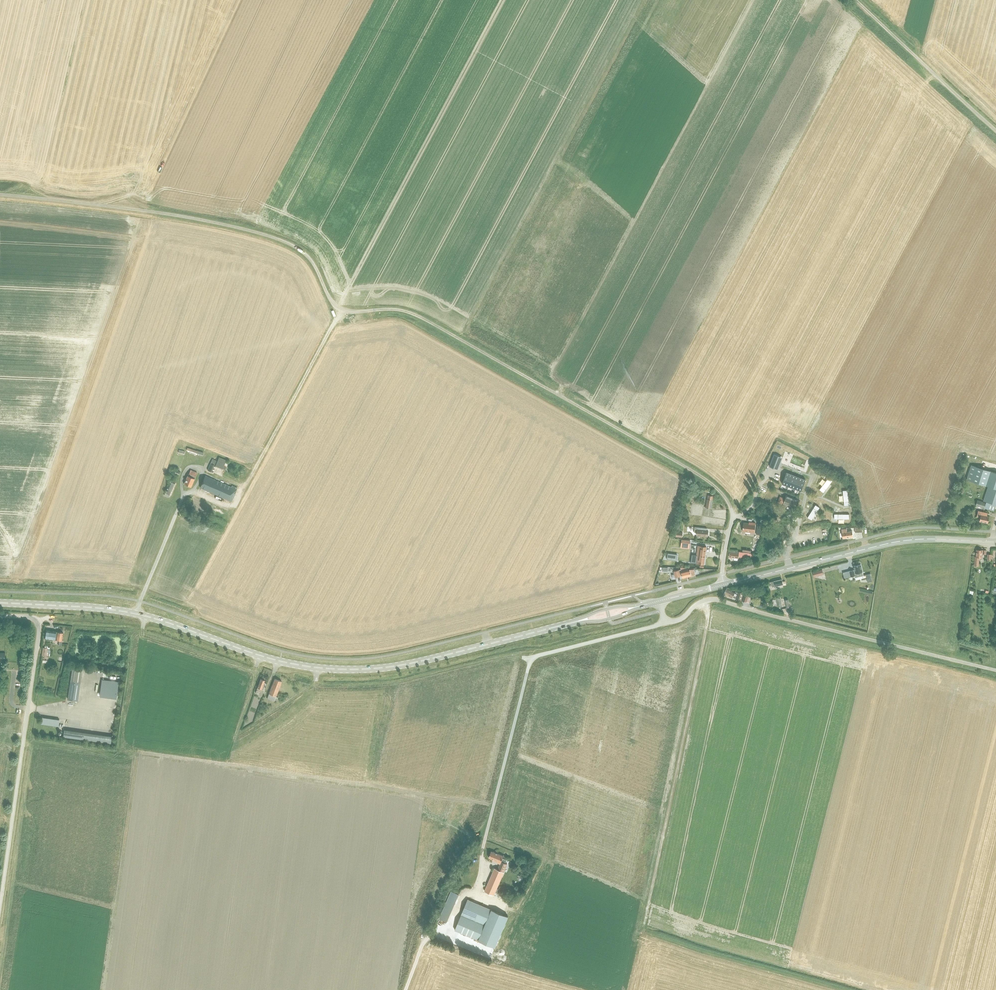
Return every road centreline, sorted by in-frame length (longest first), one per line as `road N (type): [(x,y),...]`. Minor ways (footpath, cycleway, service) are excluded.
road 1 (track): [(731,507),(690,470),(410,313),(342,310),(313,262),(287,243),(165,214),(0,195)]
road 2 (secondary): [(567,624),(419,662),(335,670),(264,658),(136,614)]
road 3 (unclassified): [(995,670),(715,599),(665,622)]
road 4 (unclassified): [(0,906),(38,620)]
road 5 (secondary): [(724,584),(893,542),(995,541)]
road 6 (track): [(342,310),(243,490)]
road 7 (track): [(995,131),(854,0)]
road 8 (unclassified): [(665,622),(530,658)]
road 9 (secondary): [(136,614),(0,603)]

